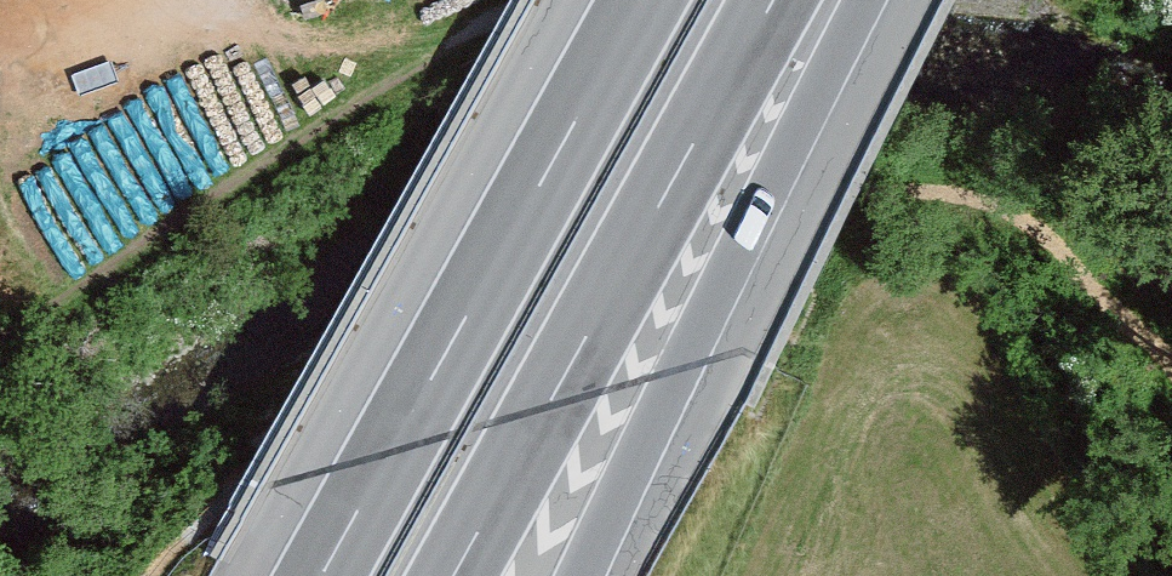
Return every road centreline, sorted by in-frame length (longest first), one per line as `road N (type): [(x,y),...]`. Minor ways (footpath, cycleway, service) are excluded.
road 1 (motorway): [(450,575),(771,0)]
road 2 (motorway): [(646,0),(325,575)]
road 3 (motorway): [(560,0),(239,575)]
road 4 (motorway): [(583,575),(847,0)]

